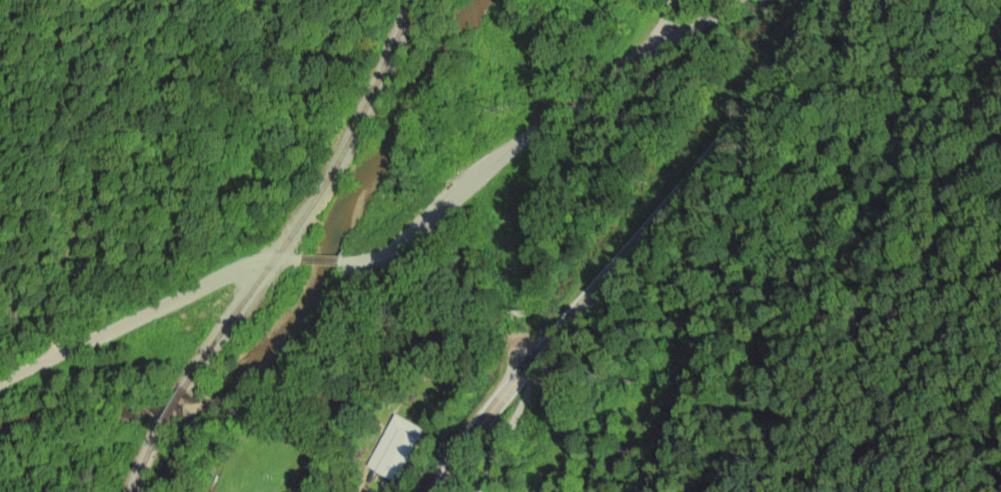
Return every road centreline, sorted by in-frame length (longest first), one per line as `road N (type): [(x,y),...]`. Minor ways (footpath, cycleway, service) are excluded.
road 1 (tertiary): [(797,0),(668,178),(566,281),(524,368),(444,491)]
road 2 (residential): [(694,0),(436,217),(382,252),(338,259)]
road 3 (residential): [(298,258),(234,265),(0,387)]

